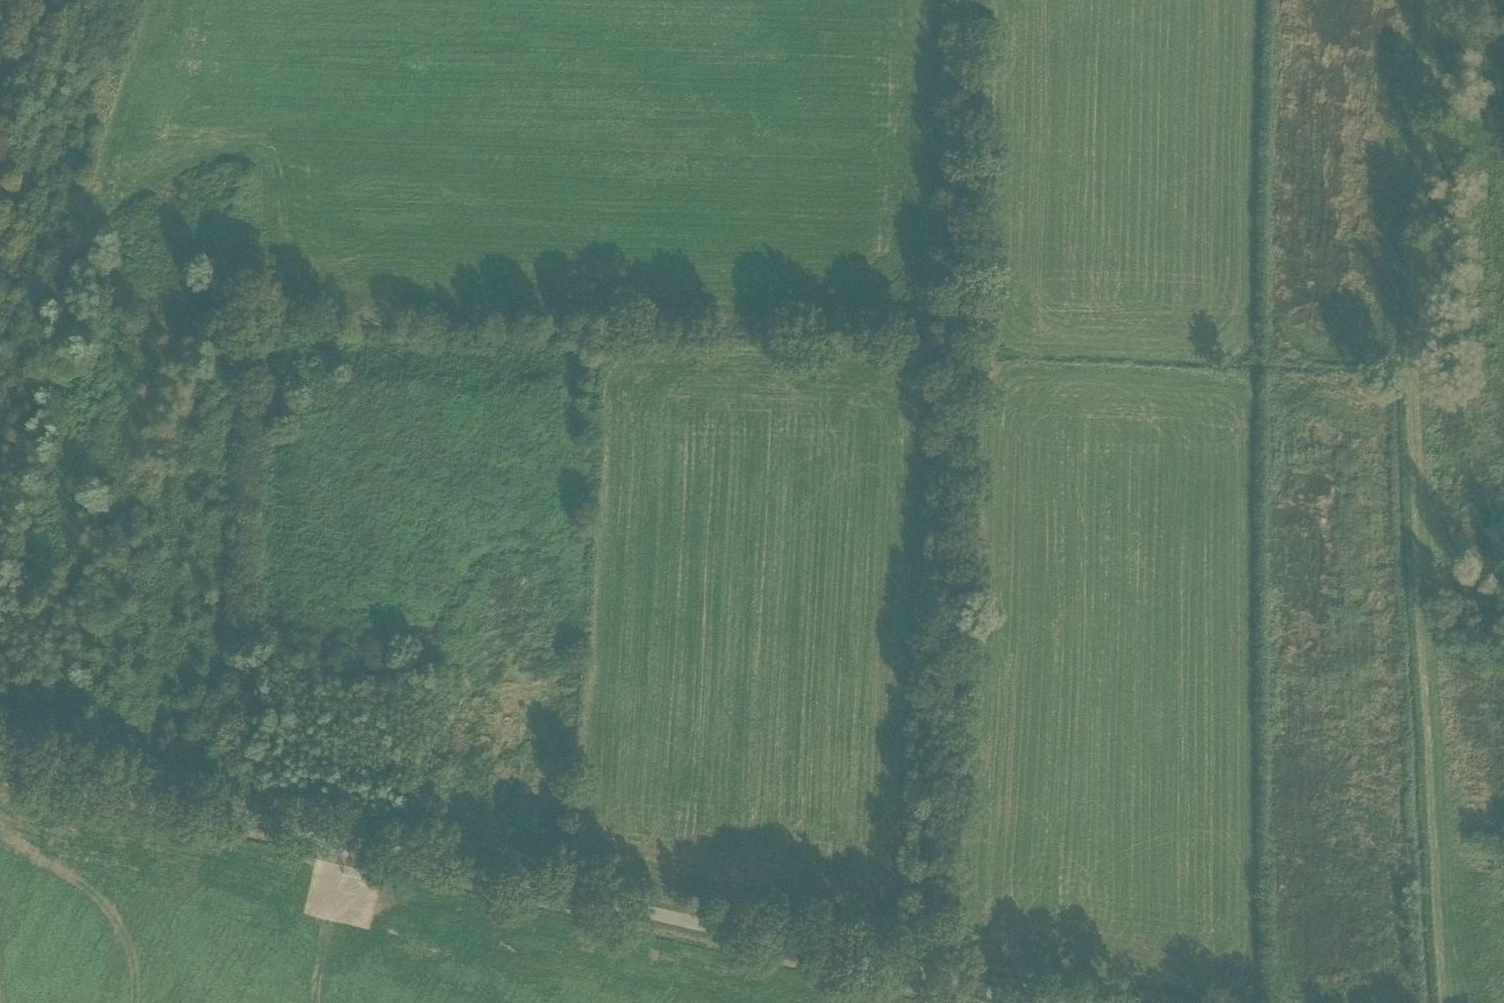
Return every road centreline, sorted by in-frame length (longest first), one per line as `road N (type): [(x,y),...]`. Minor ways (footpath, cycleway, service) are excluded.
road 1 (unclassified): [(1042,1002),(228,819),(0,749)]
road 2 (track): [(971,0),(934,979)]

